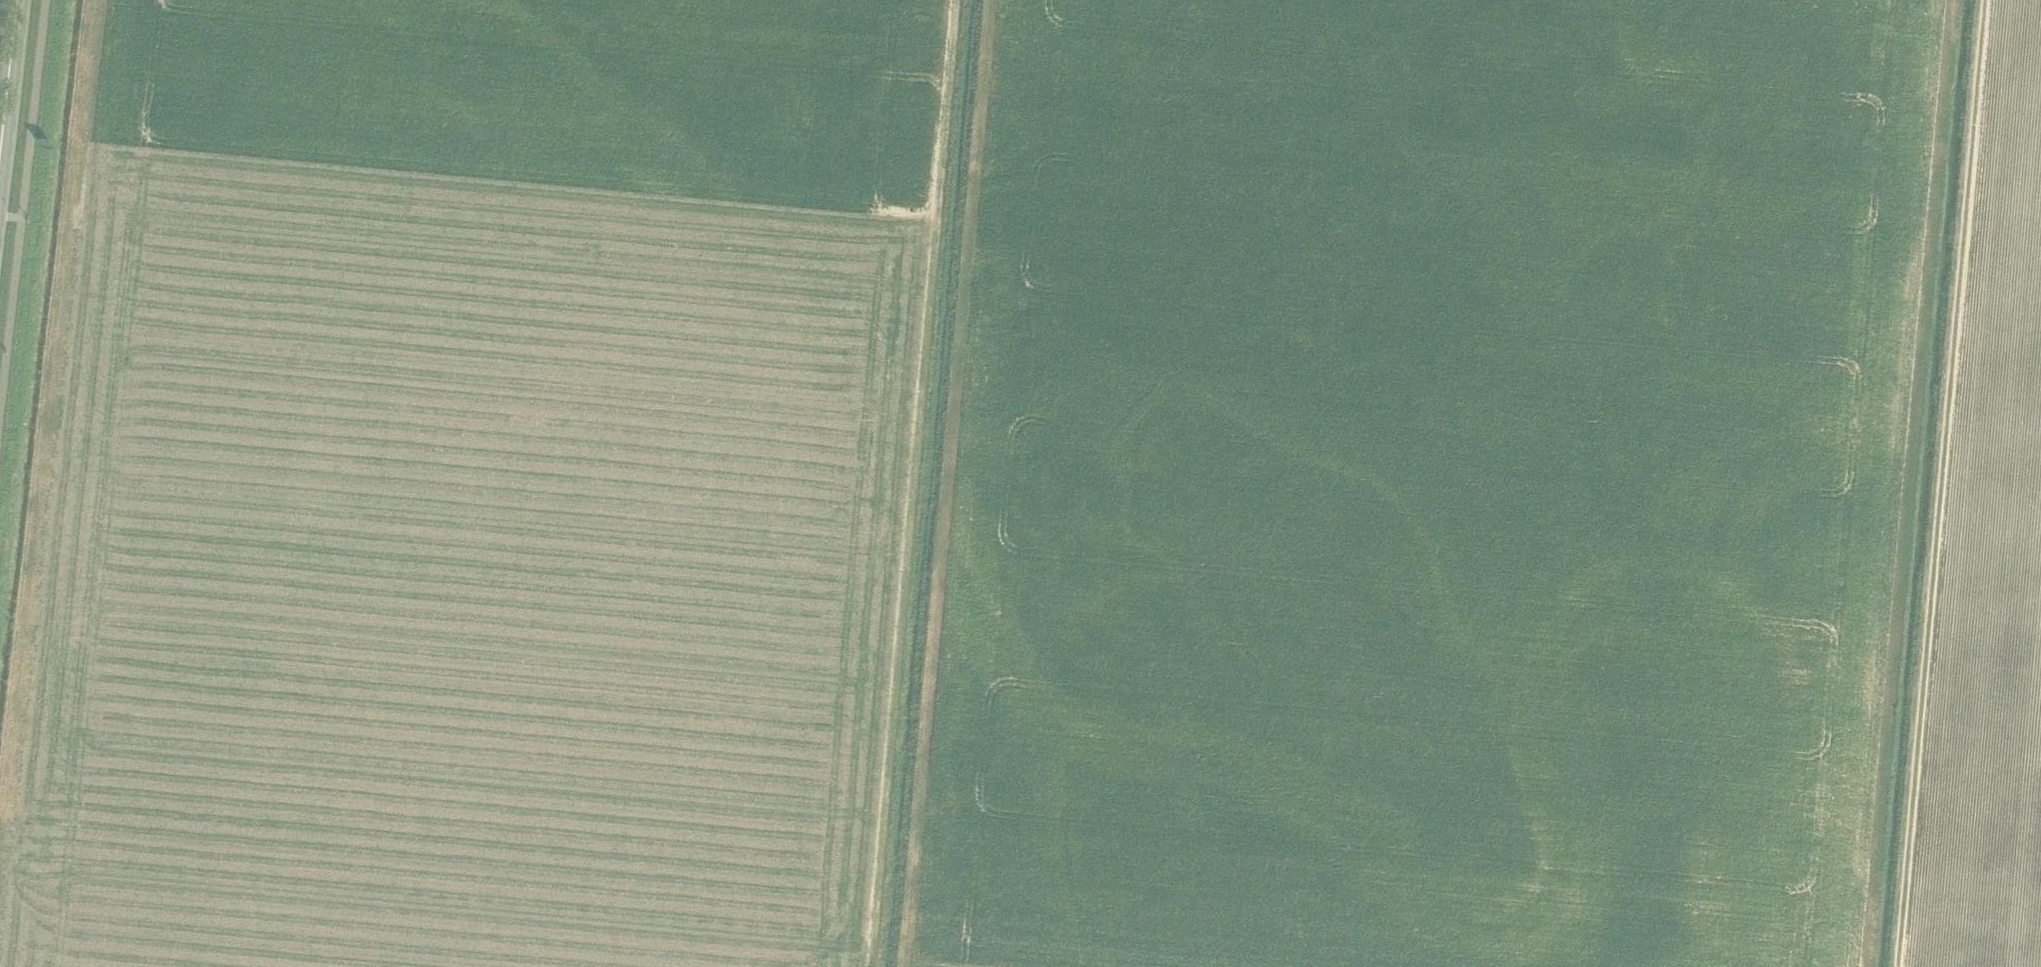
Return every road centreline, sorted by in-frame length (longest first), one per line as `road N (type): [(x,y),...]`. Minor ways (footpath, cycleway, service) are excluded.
road 1 (primary): [(0,166),(18,0)]

